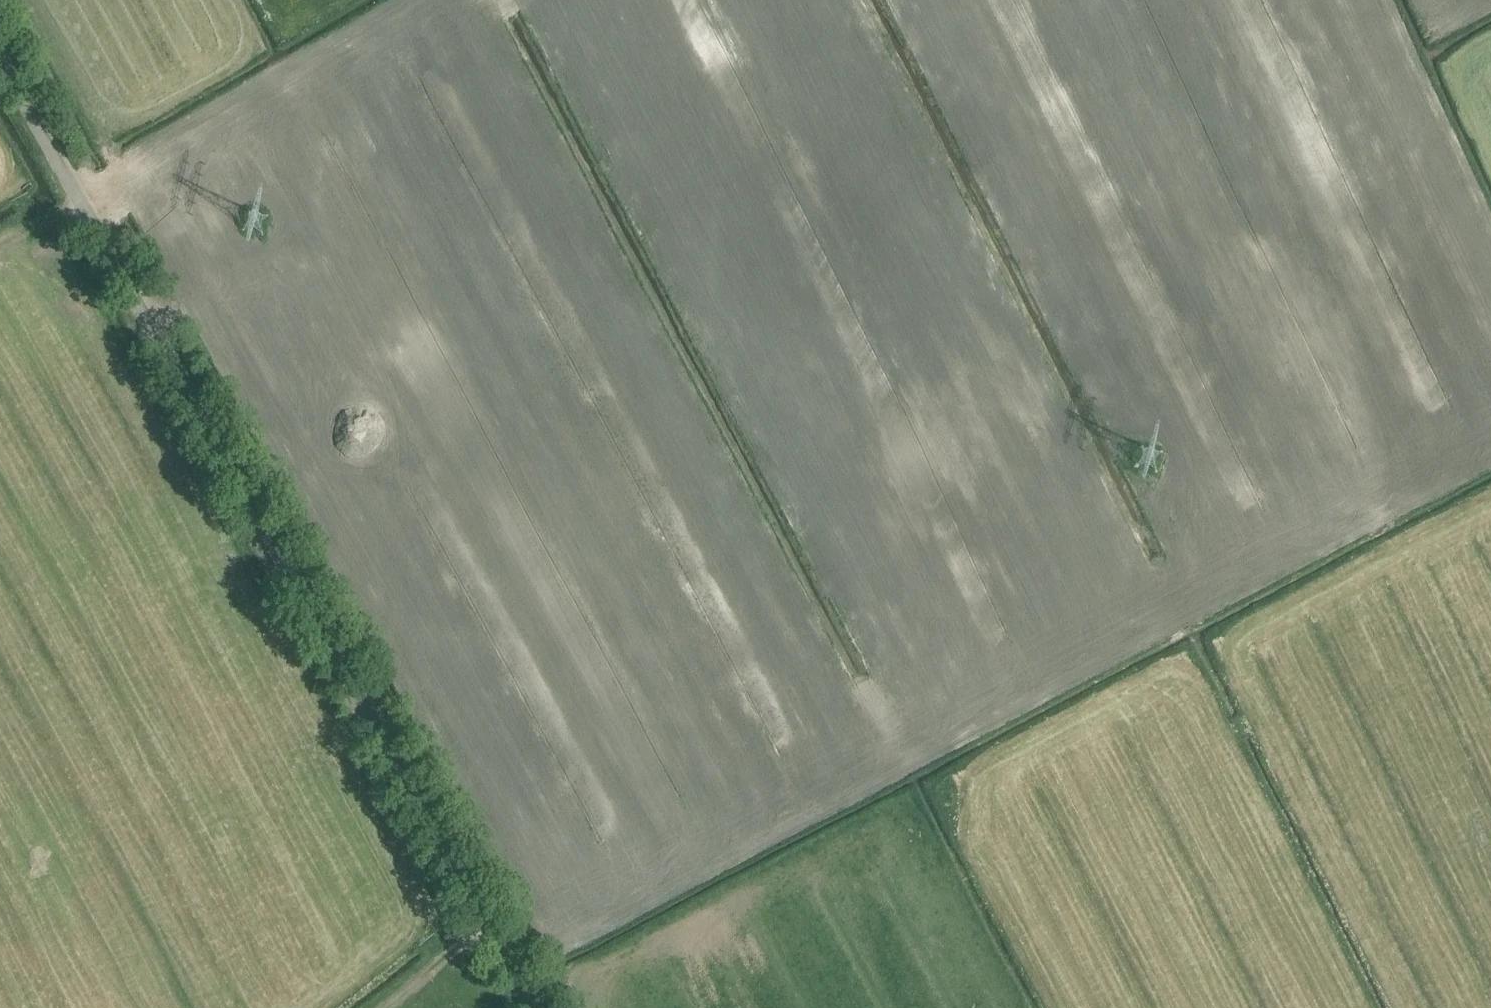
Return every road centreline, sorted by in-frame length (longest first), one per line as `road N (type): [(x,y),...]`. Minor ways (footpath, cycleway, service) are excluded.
road 1 (unclassified): [(531,1007),(0,61)]

